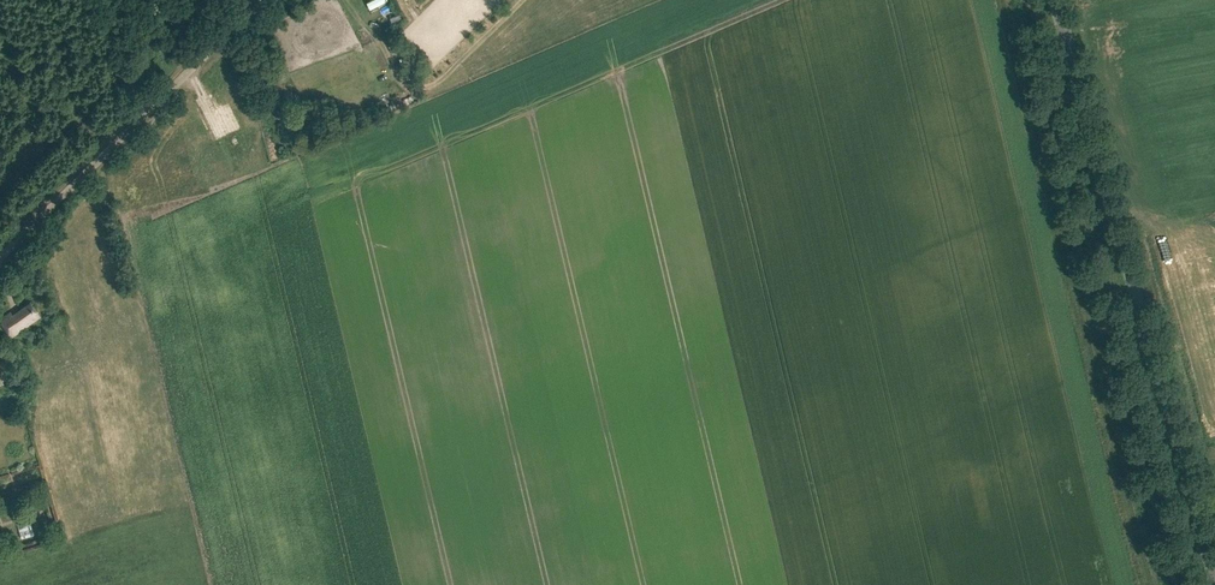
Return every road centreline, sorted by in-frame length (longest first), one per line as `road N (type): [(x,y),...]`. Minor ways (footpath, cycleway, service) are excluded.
road 1 (tertiary): [(1214,581),(1055,0)]
road 2 (unclassified): [(0,256),(258,0)]

